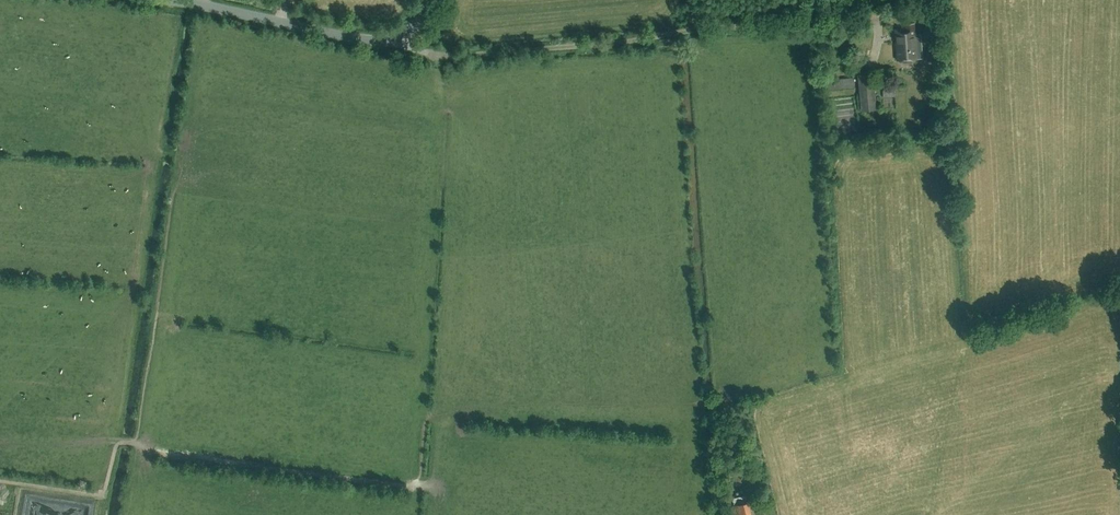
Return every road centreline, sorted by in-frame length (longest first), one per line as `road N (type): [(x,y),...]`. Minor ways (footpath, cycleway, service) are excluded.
road 1 (unclassified): [(405,38),(429,53),(453,55),(893,14)]
road 2 (unclassified): [(183,0),(360,39),(405,38)]

